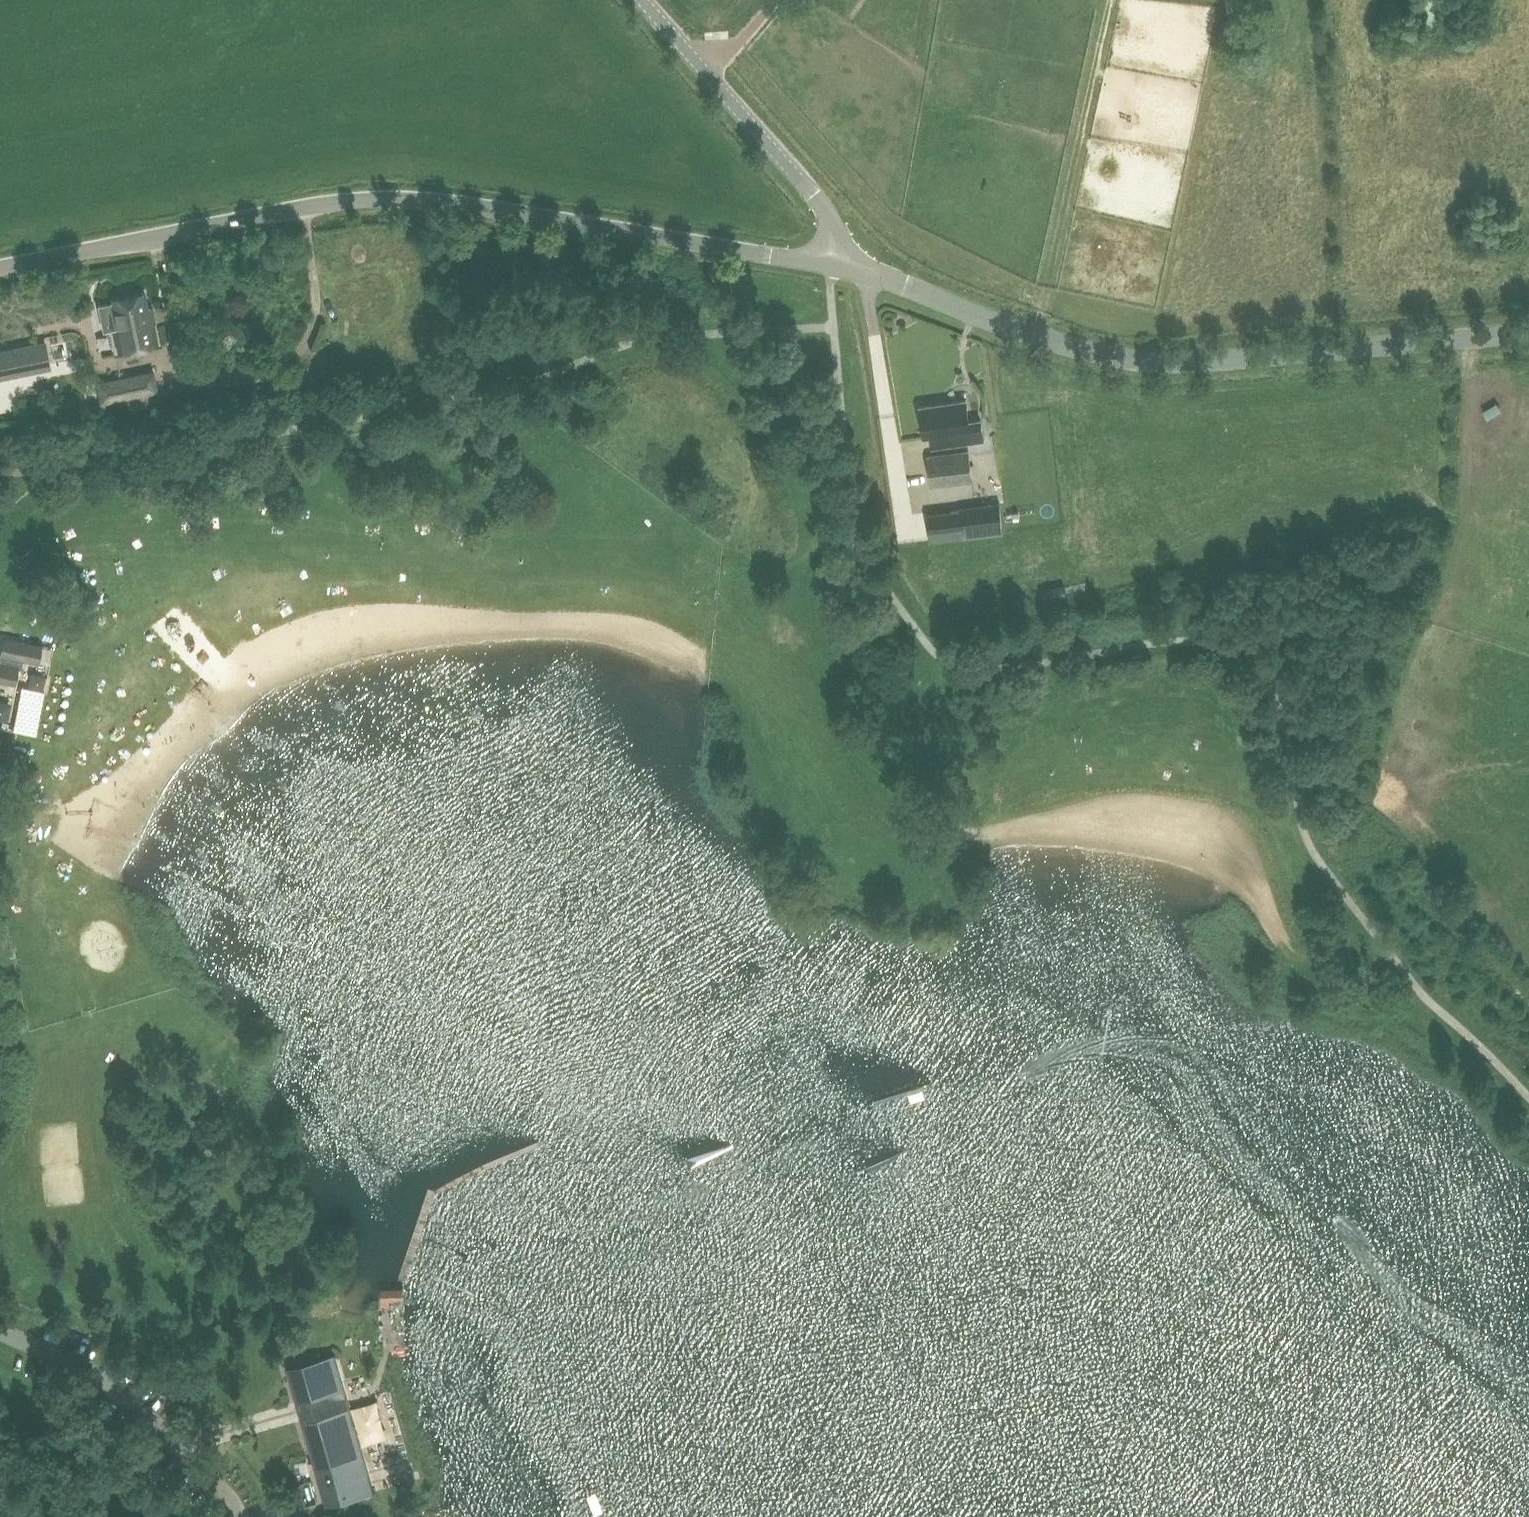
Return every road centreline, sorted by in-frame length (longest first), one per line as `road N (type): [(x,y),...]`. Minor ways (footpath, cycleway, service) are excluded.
road 1 (tertiary): [(831,261),(389,199),(318,203),(0,267)]
road 2 (tertiary): [(1528,332),(1156,360),(1052,341),(831,261)]
road 3 (tertiary): [(831,261),(828,213),(642,0)]

